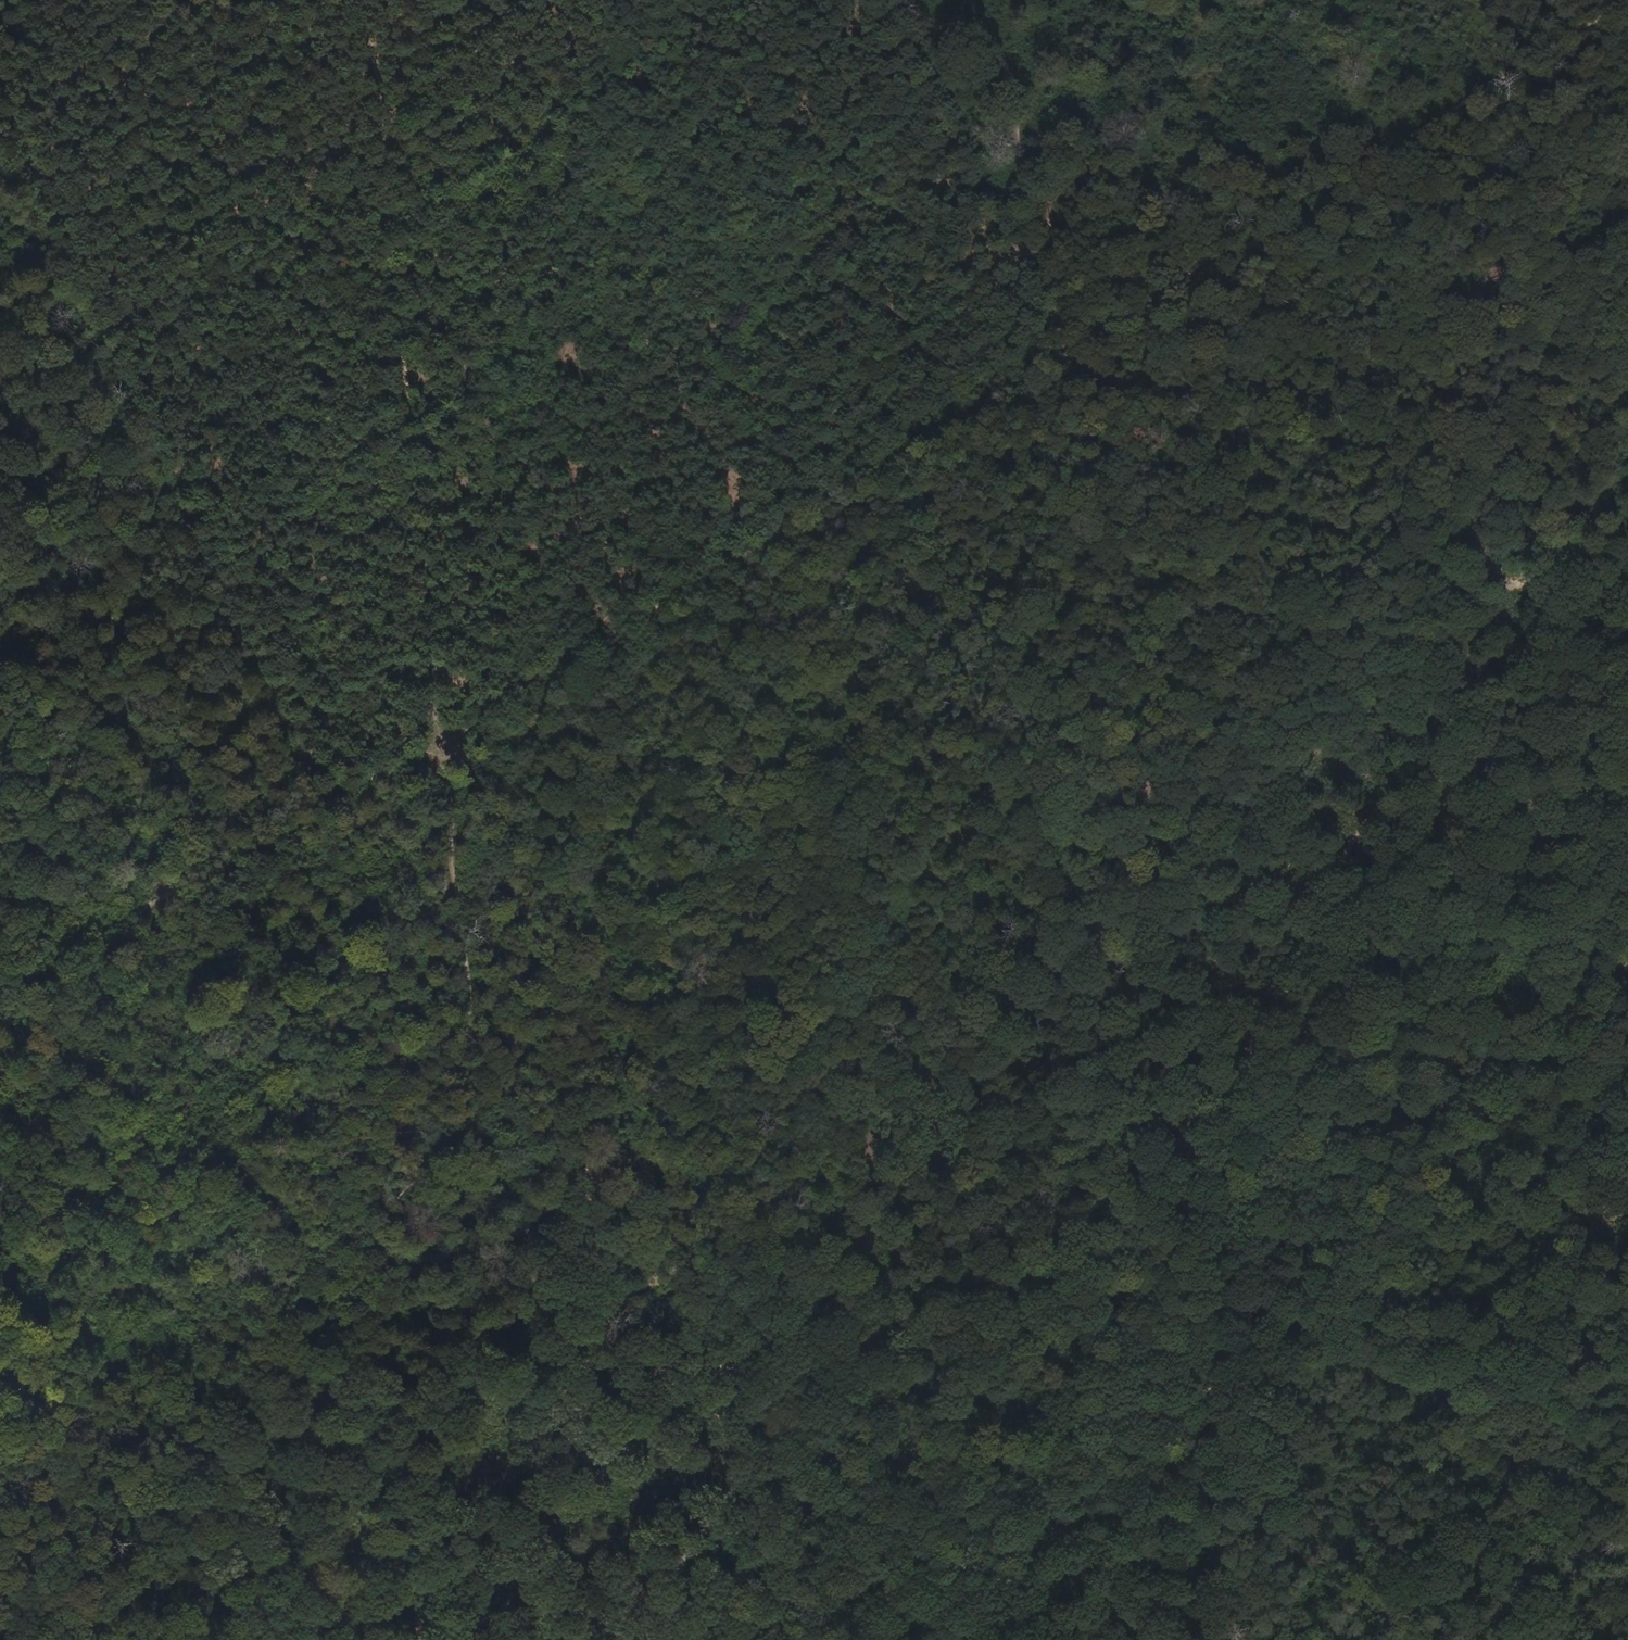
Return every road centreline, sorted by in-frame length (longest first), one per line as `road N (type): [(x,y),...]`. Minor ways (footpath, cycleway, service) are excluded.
road 1 (track): [(442,747),(1624,0)]
road 2 (track): [(1627,1026),(1437,1290),(749,1608),(704,1623),(644,1614),(579,1639)]
road 3 (track): [(442,747),(471,1008),(484,1071),(512,1126),(503,1141),(405,1188),(373,1226),(365,1256),(393,1639)]
road 4 (track): [(371,0),(442,747)]
road 5 (track): [(0,1019),(66,959),(153,904),(442,747)]

